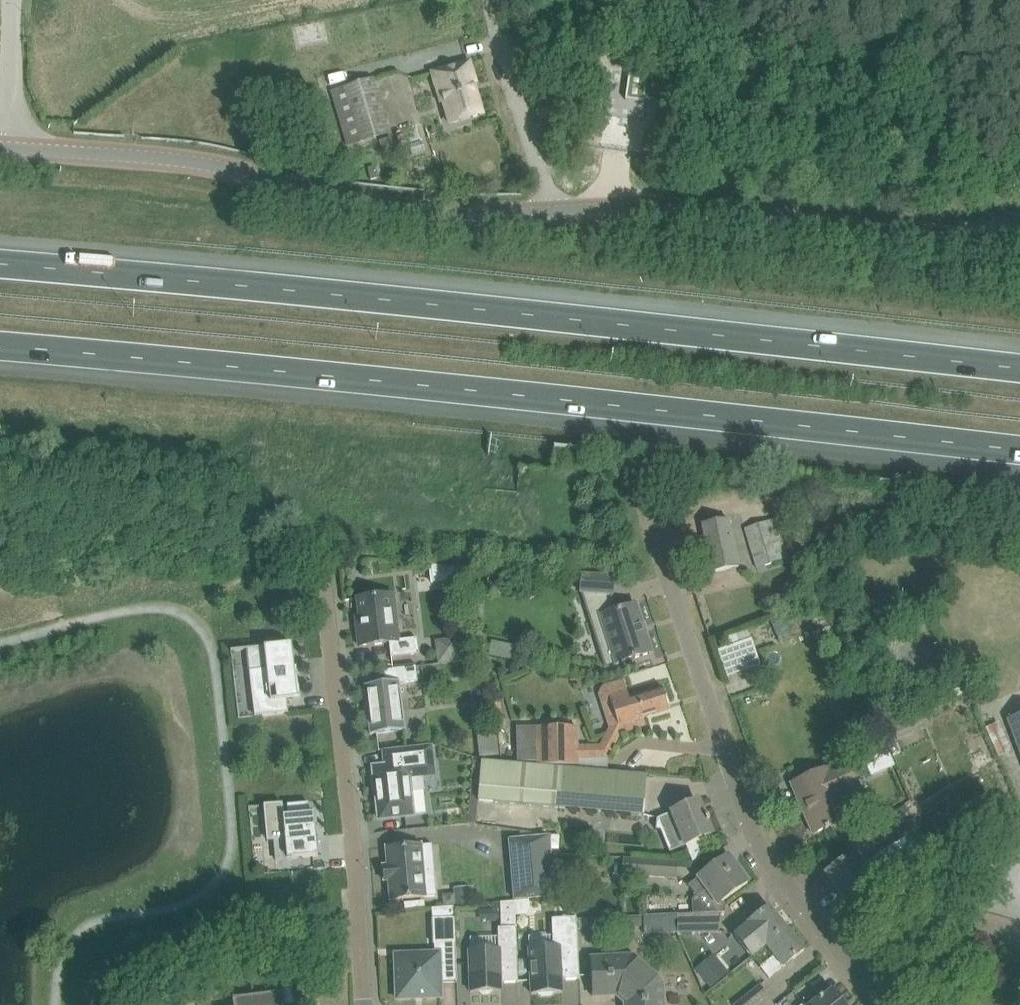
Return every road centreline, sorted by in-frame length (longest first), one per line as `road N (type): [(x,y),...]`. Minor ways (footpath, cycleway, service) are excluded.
road 1 (motorway): [(1019,365),(0,256)]
road 2 (motorway): [(0,350),(1019,454)]
road 3 (secondary): [(551,211),(480,214),(343,202),(181,160),(0,147)]
road 4 (residential): [(860,974),(758,843),(649,519)]
road 5 (secondary): [(1019,245),(729,213),(551,211)]
road 6 (residential): [(322,564),(363,1004)]
road 7 (unclassified): [(551,211),(485,0)]
road 8 (residential): [(1019,943),(965,926),(907,934),(860,974)]

